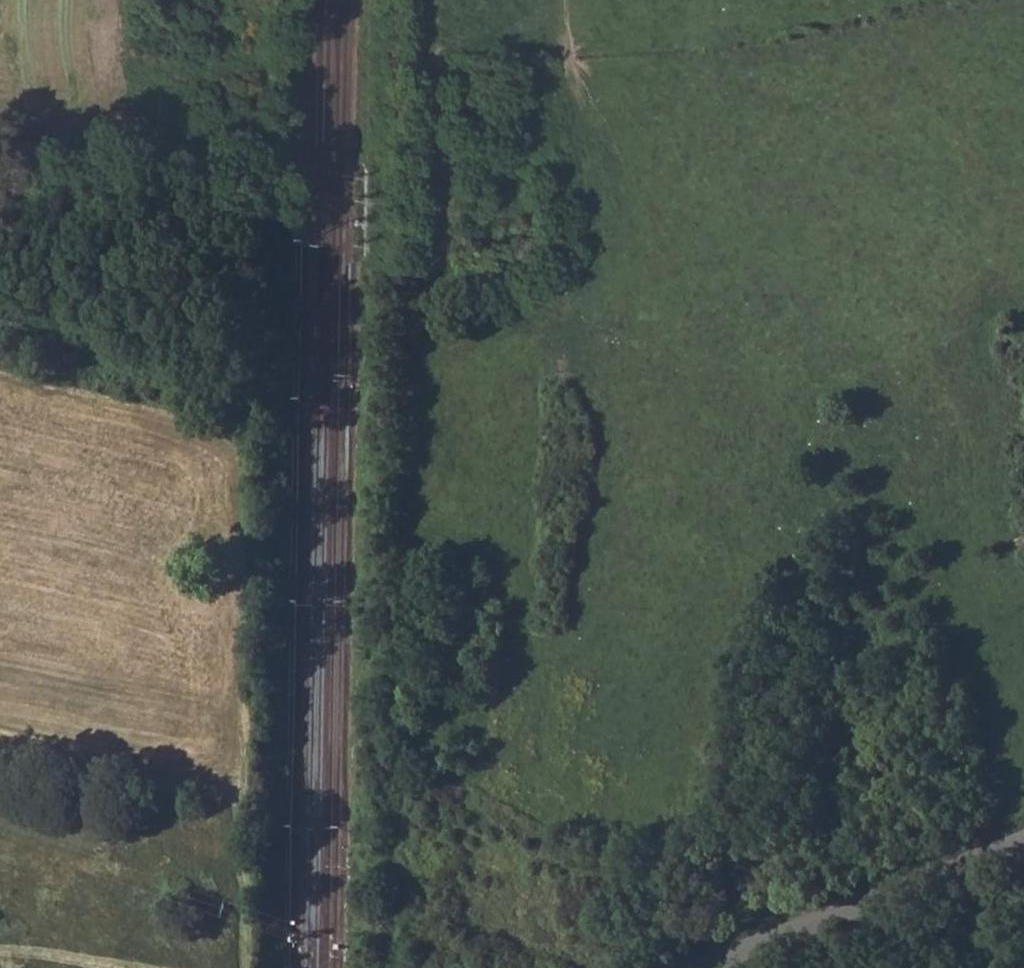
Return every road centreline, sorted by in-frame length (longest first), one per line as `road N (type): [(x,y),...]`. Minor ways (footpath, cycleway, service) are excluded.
road 1 (unclassified): [(725,967),(1023,843)]

